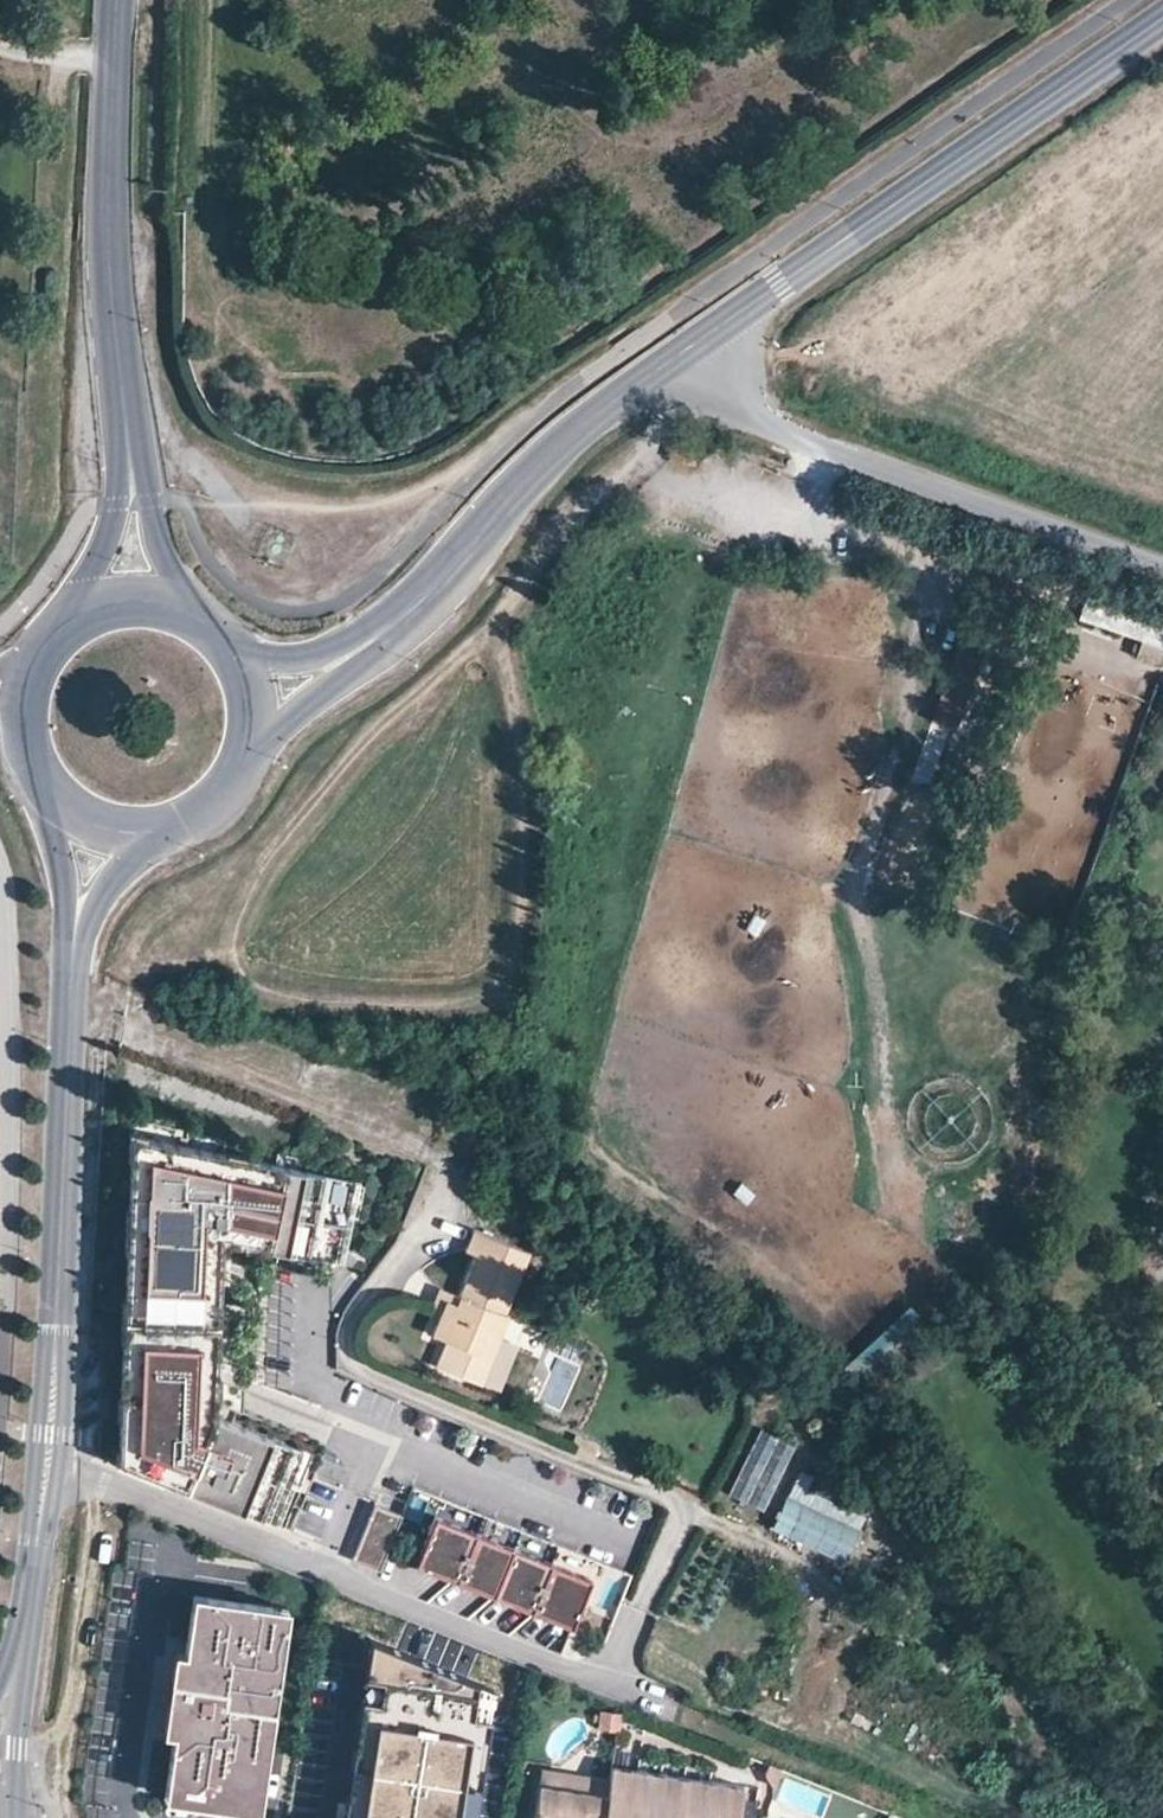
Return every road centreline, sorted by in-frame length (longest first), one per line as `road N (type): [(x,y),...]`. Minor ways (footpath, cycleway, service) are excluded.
road 1 (residential): [(48,1460),(700,1727)]
road 2 (unclassified): [(704,338),(1162,16)]
road 3 (tertiary): [(75,923),(48,1460)]
road 4 (unclassified): [(704,338),(774,429),(1162,574)]
road 5 (tertiary): [(132,501),(108,265),(112,0)]
road 6 (unclassified): [(364,647),(413,612),(542,458),(704,338)]
road 7 (tertiary): [(48,1460),(13,1692)]
road 8 (tertiary): [(64,626),(28,675),(21,706),(22,737),(48,793)]
road 9 (unclassified): [(247,750),(351,668),(364,647)]
road 10 (tertiary): [(132,501),(116,514),(64,626)]
road 11 (tertiary): [(48,793),(62,891),(75,923)]
road 12 (unclassified): [(364,647),(235,657)]
road 13 (tertiary): [(75,923),(163,829)]
road 14 (tertiary): [(186,612),(123,602),(64,626)]
road 15 (tertiary): [(186,612),(149,517),(132,501)]
road 16 (tertiary): [(12,1817),(13,1692)]
road 17 (tertiary): [(48,793),(101,827),(163,829)]
road 18 (tertiary): [(163,829),(216,801),(247,750)]

